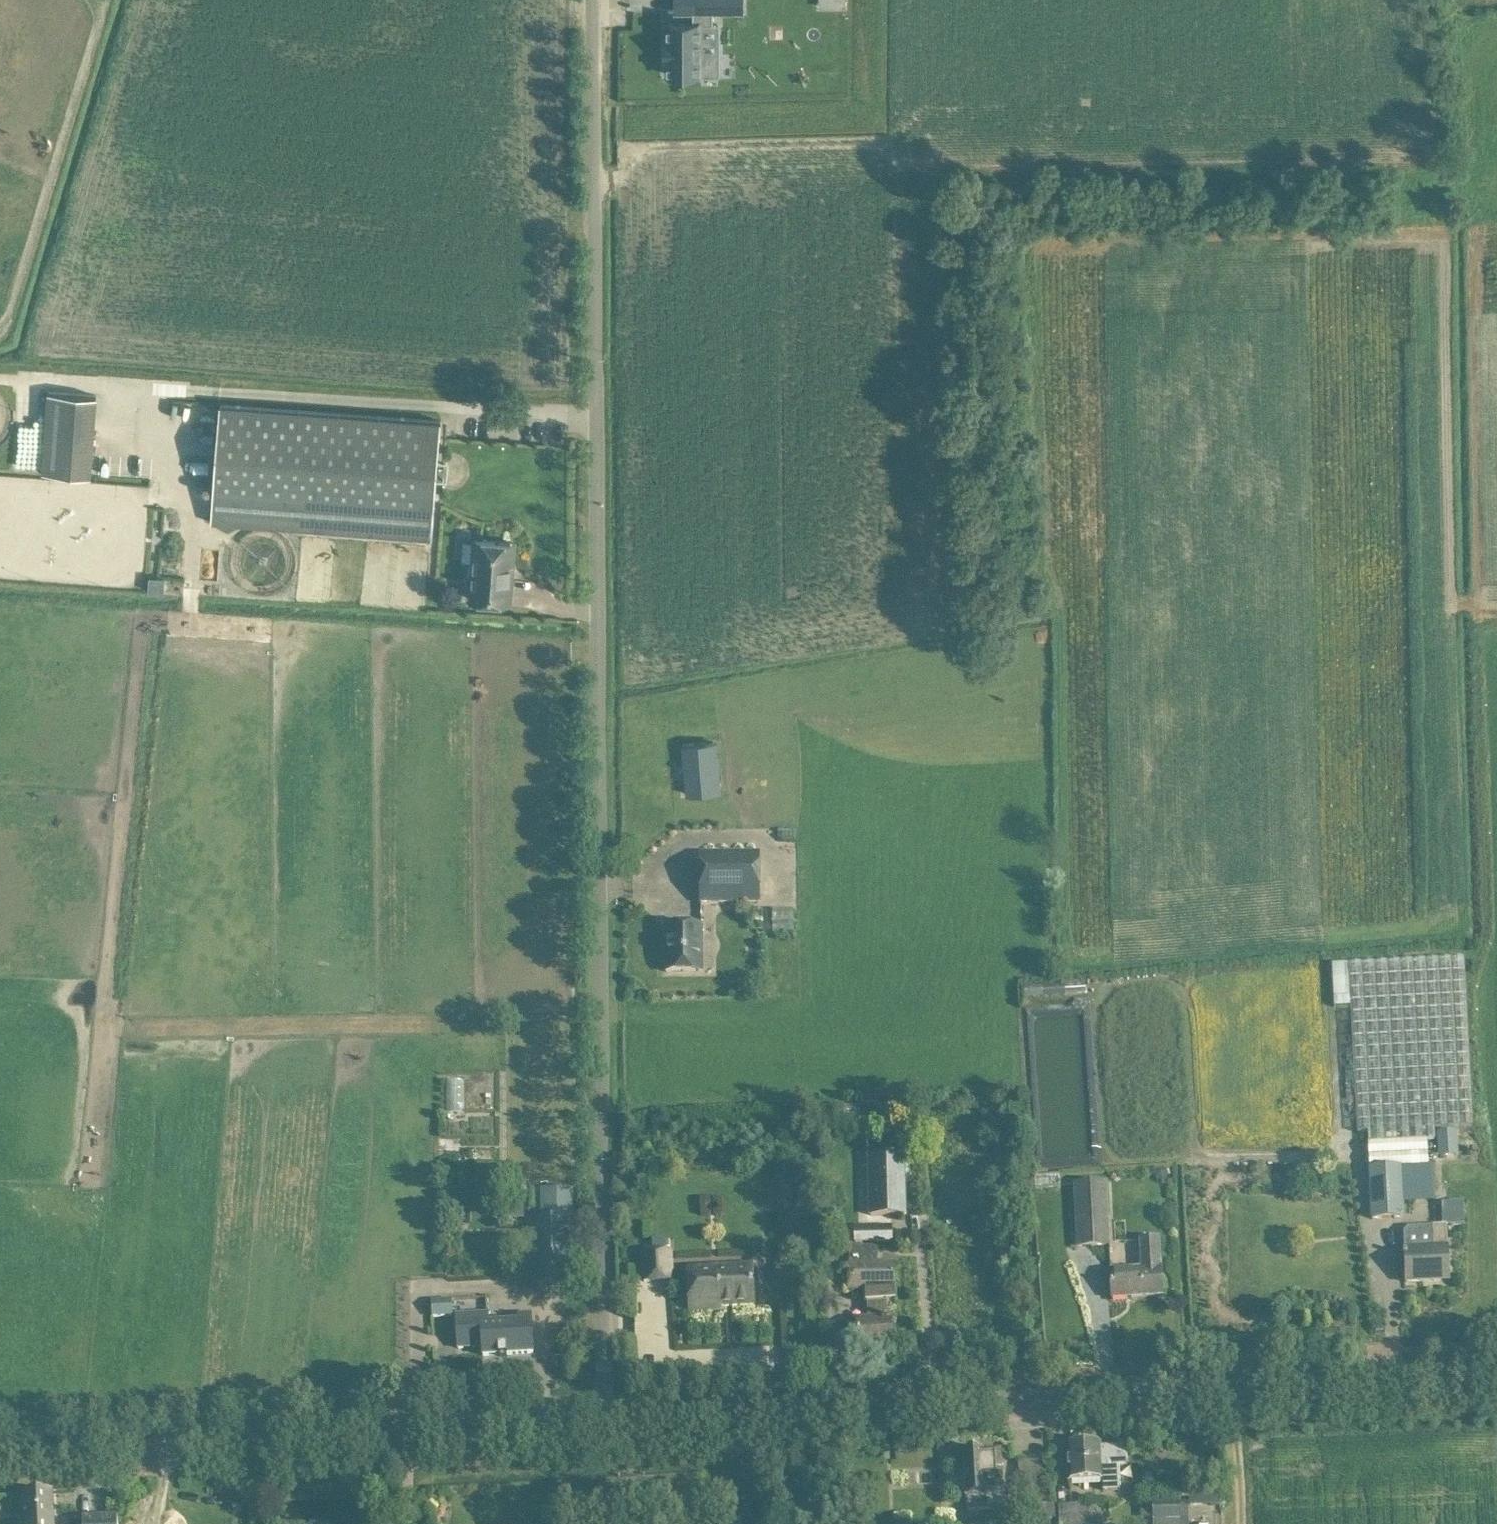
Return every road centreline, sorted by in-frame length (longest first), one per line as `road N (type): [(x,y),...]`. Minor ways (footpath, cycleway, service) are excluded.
road 1 (unclassified): [(605,1434),(591,0)]
road 2 (unclassified): [(605,1434),(1496,1382)]
road 3 (unclassified): [(0,1468),(417,1446)]
road 4 (unclassified): [(417,1446),(605,1434)]

